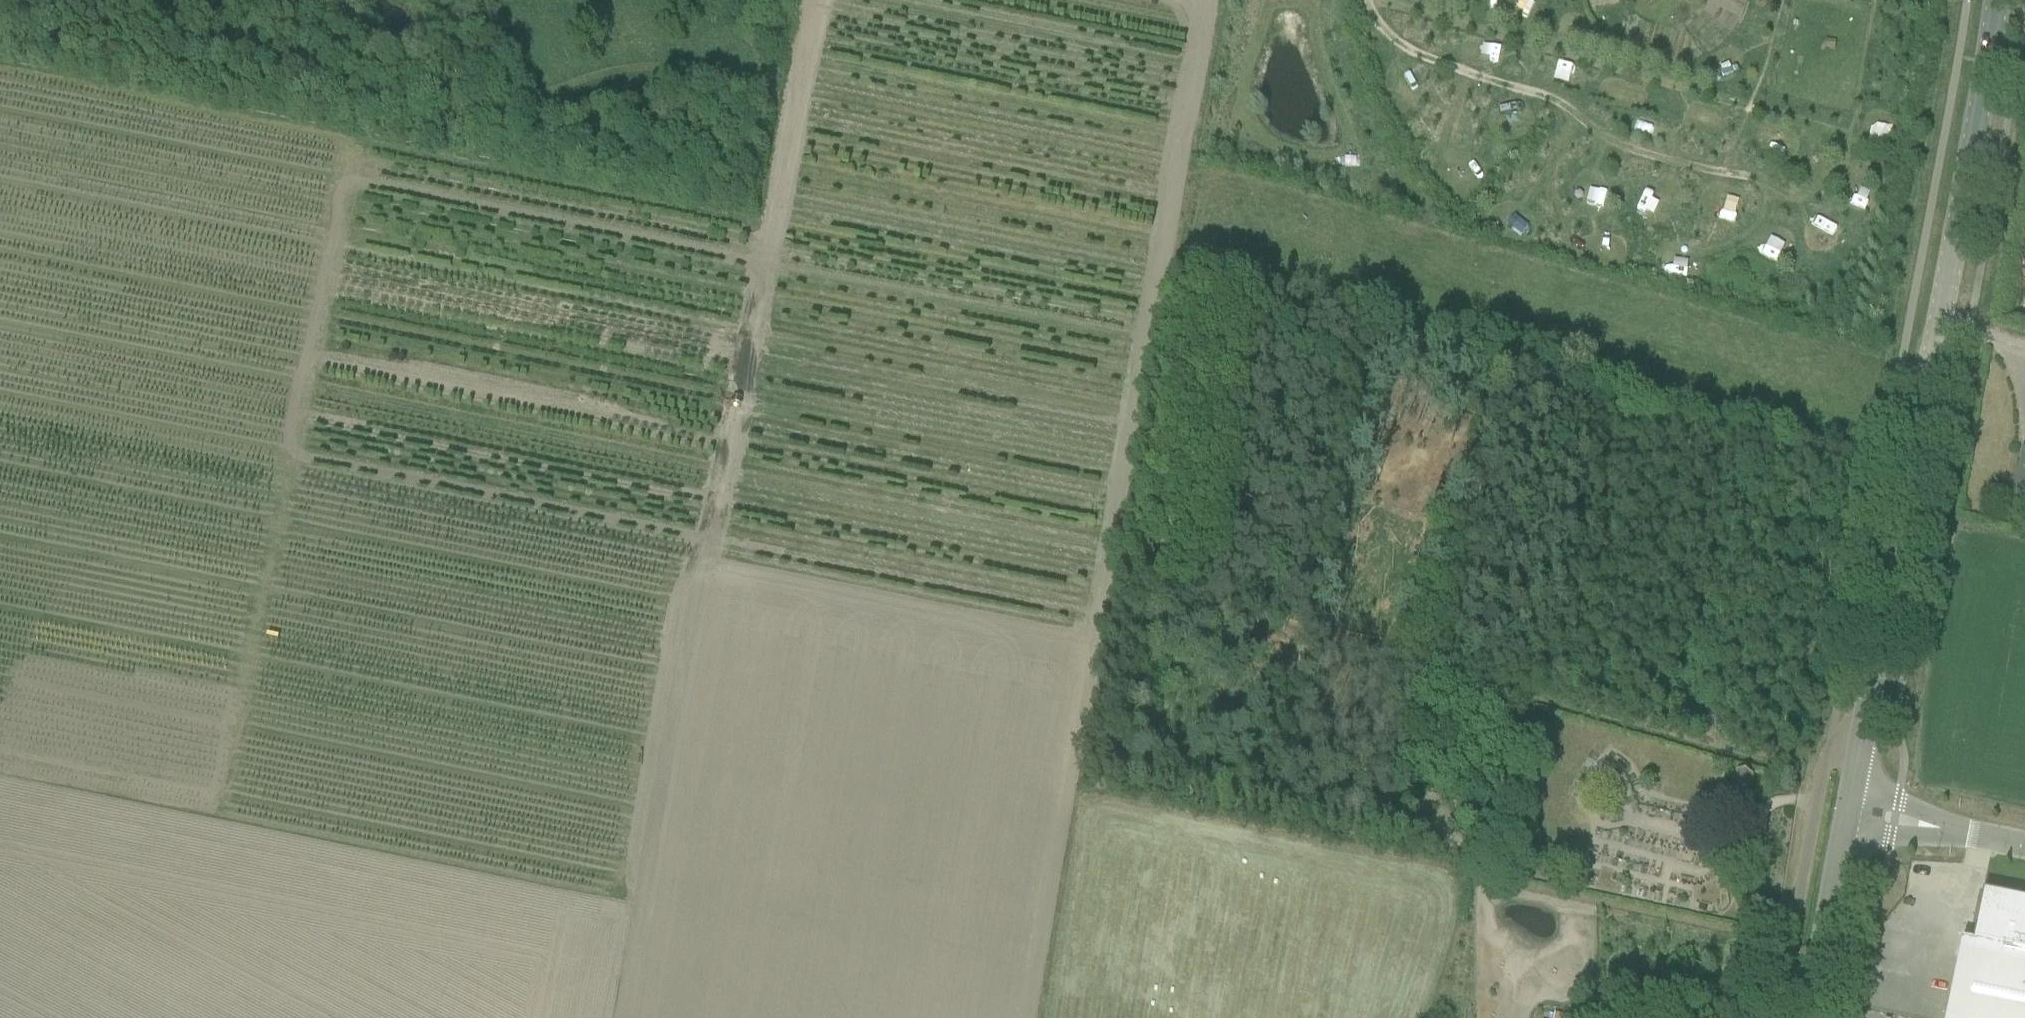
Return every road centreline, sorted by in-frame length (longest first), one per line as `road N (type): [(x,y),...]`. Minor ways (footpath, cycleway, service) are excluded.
road 1 (tertiary): [(1854,814),(2000,0)]
road 2 (tertiary): [(1814,1017),(1854,814)]
road 3 (unclassified): [(2024,850),(1854,814)]

